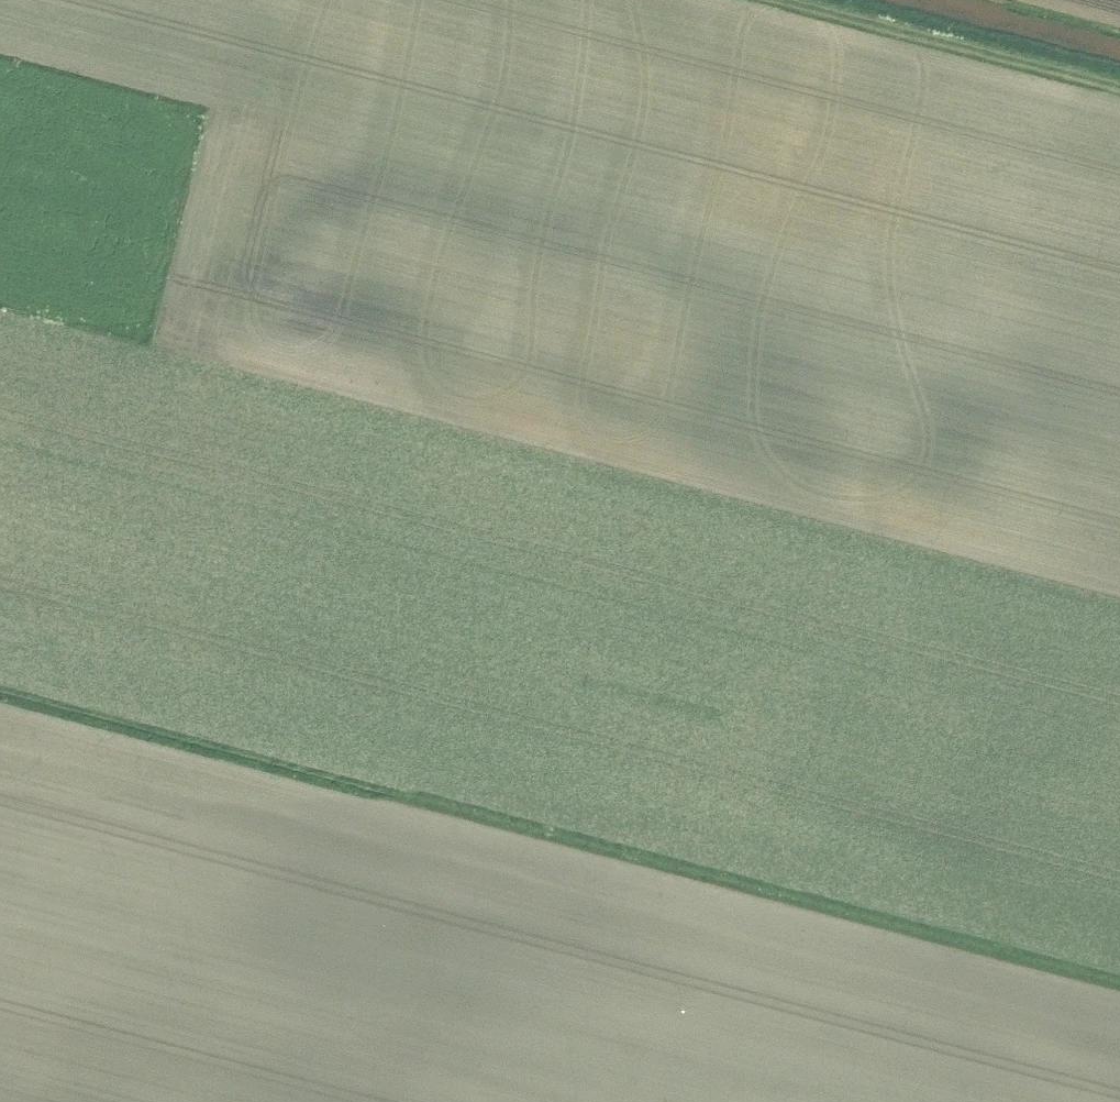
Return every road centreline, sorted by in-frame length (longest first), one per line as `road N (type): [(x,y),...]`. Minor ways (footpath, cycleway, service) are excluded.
road 1 (track): [(1119,83),(800,0)]

